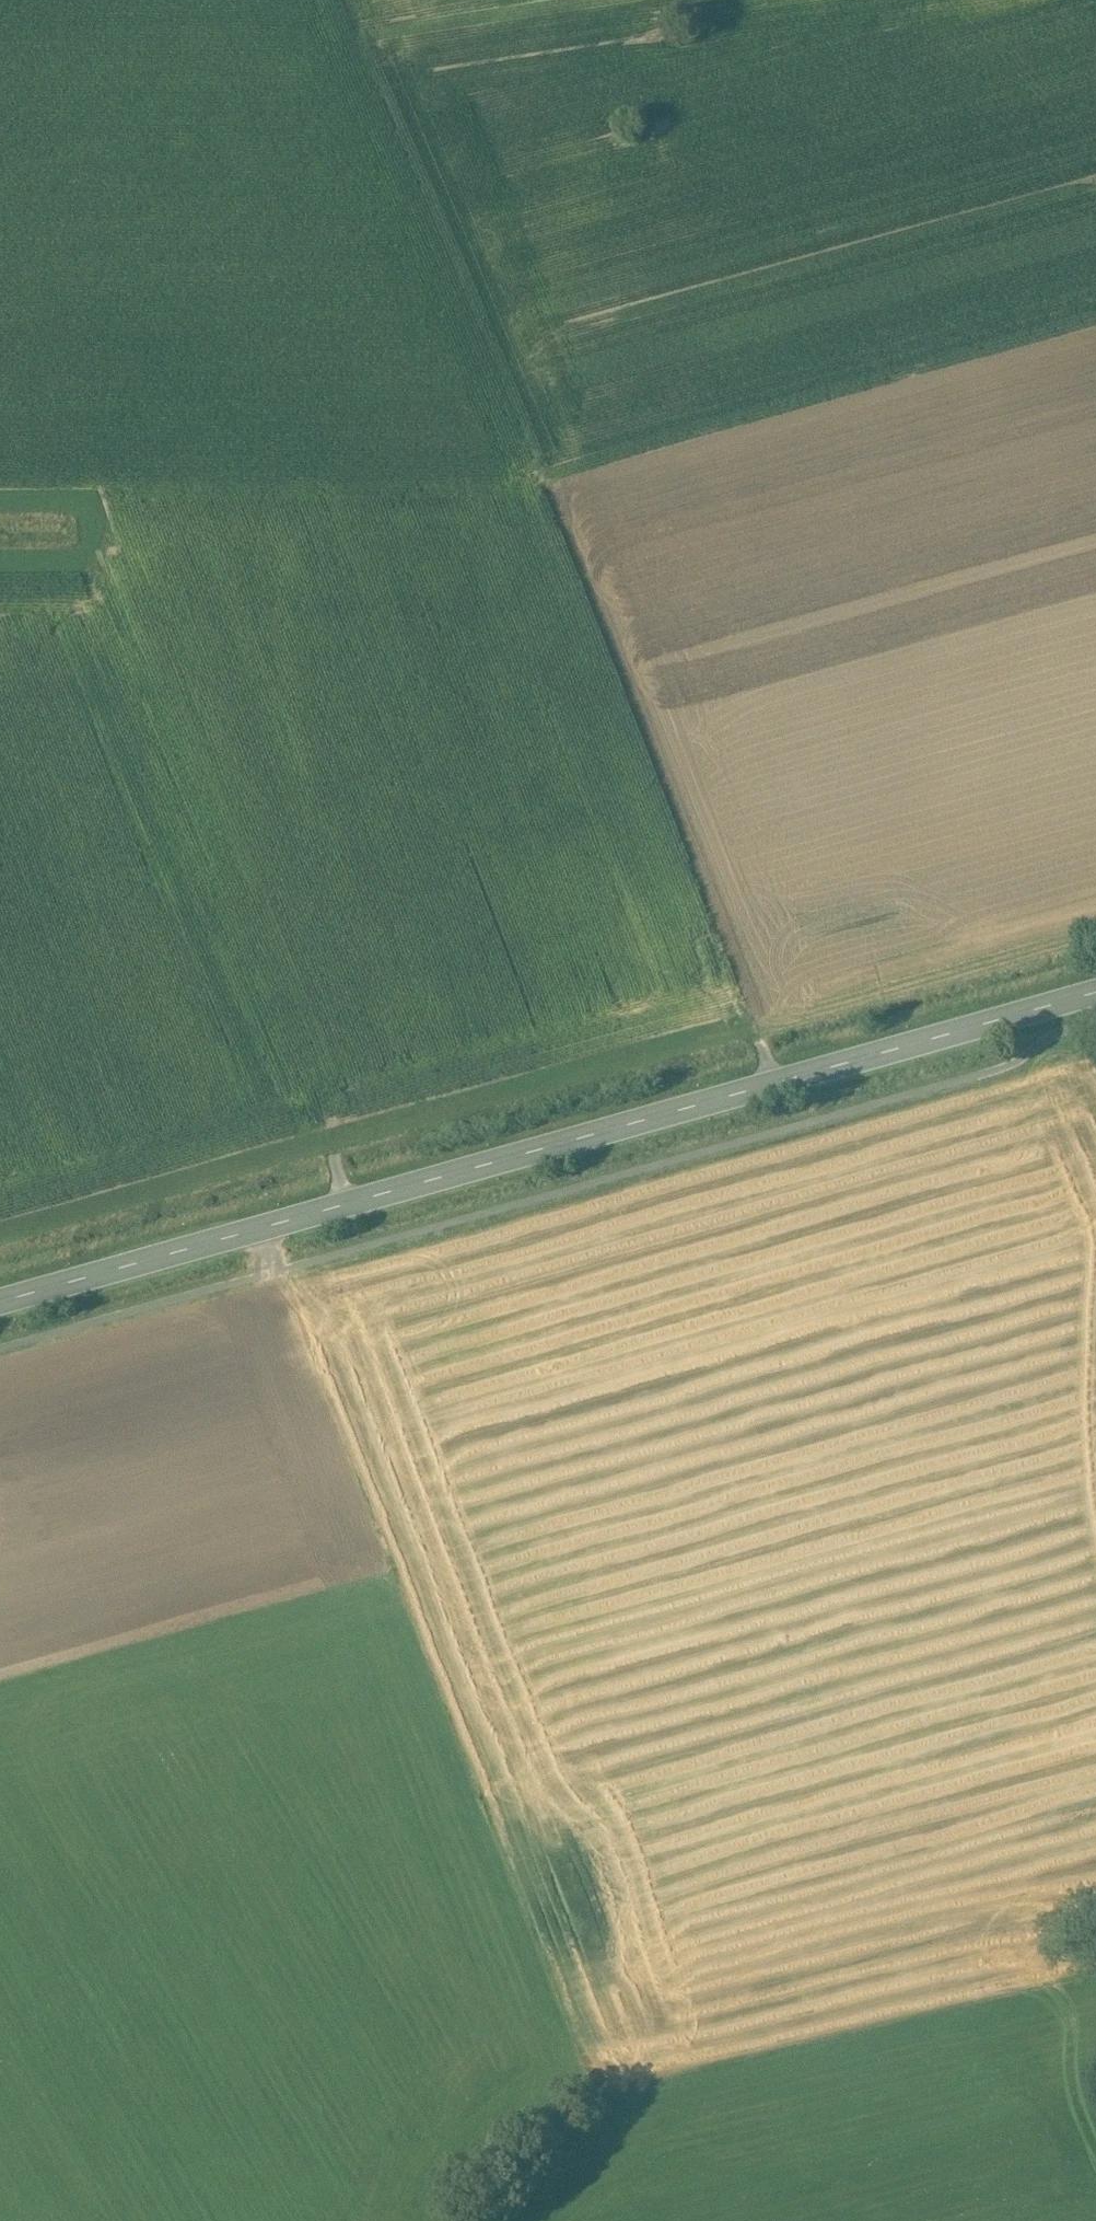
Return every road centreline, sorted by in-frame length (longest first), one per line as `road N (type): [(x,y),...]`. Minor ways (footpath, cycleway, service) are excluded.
road 1 (tertiary): [(0,1302),(1095,993)]

